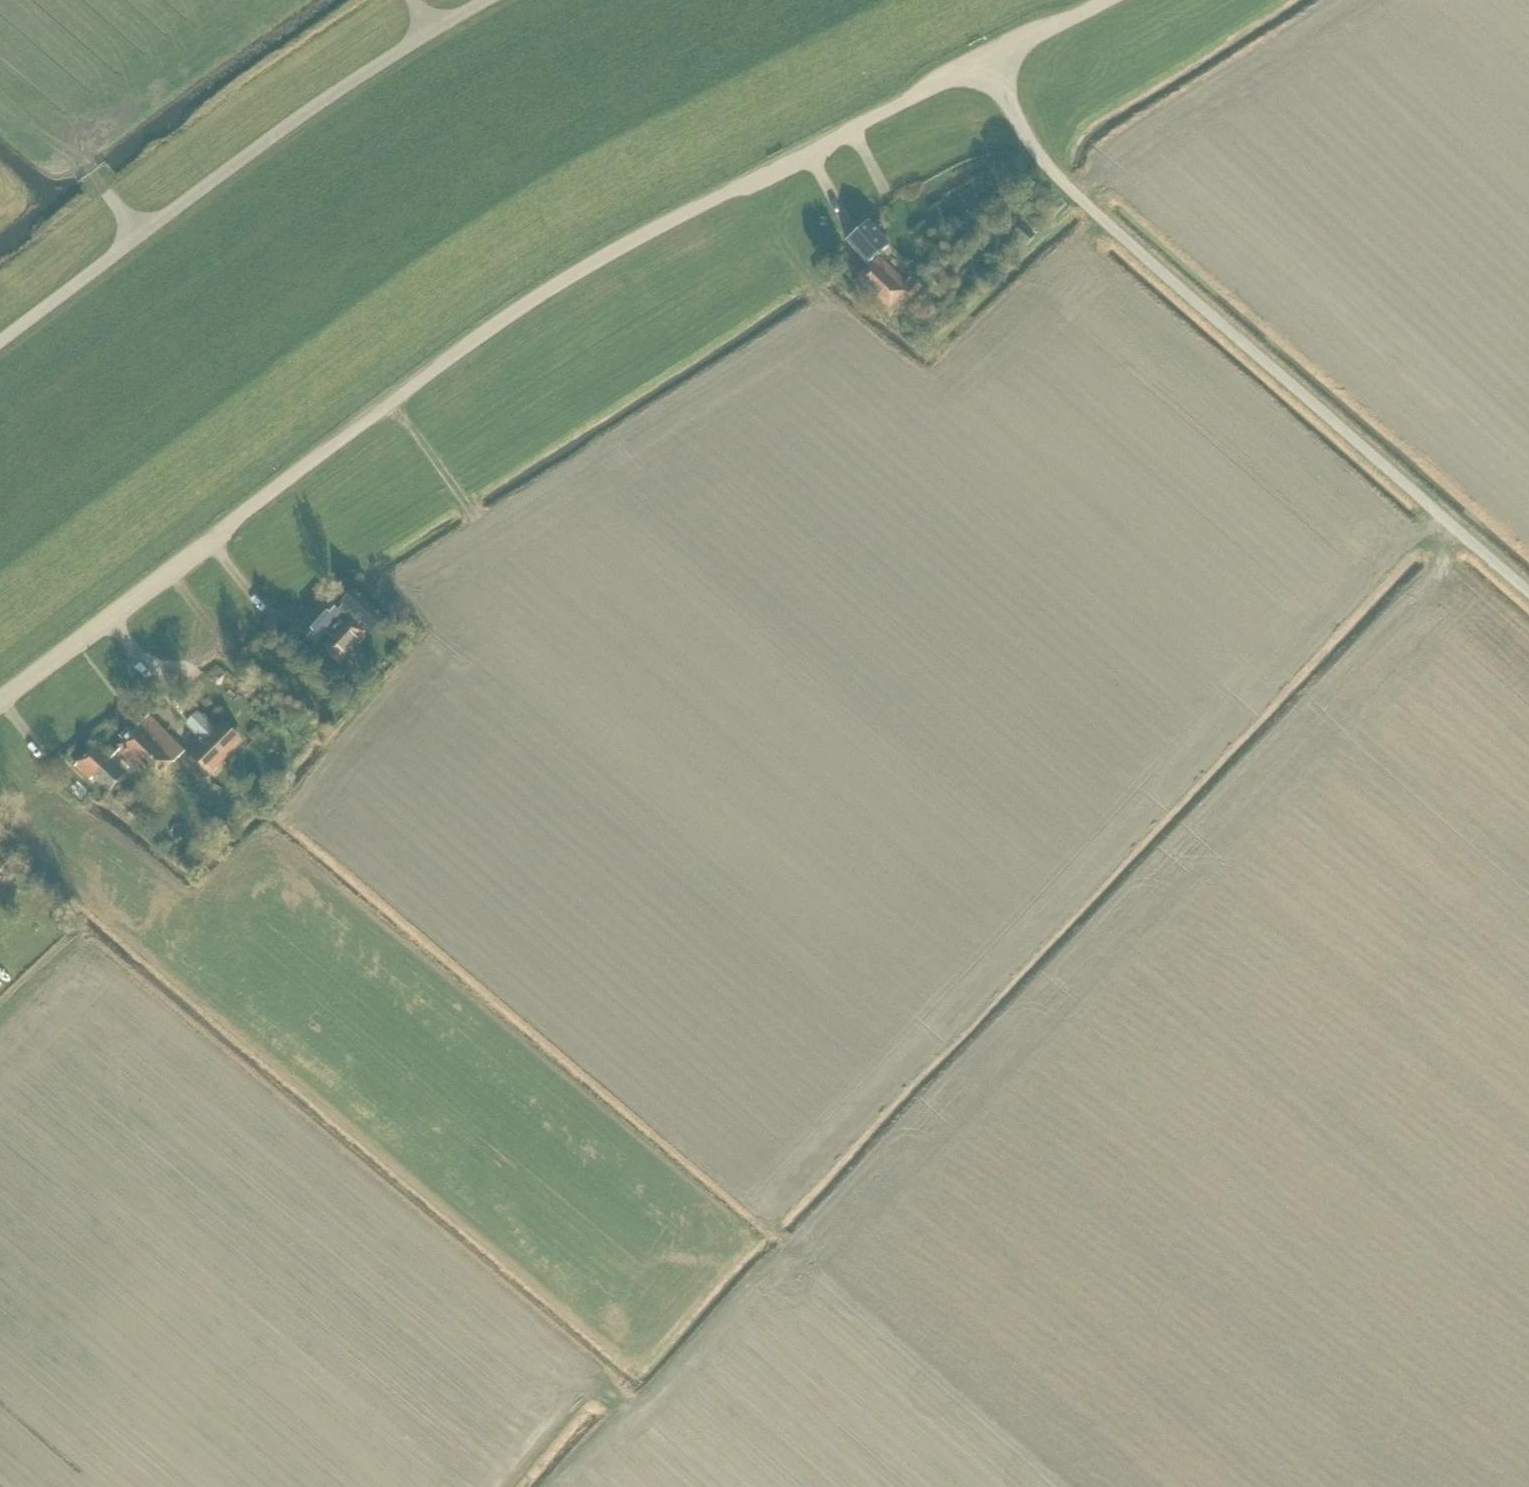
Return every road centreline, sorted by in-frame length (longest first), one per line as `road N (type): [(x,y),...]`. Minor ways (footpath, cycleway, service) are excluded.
road 1 (unclassified): [(0,698),(446,362),(567,280),(986,60)]
road 2 (unclassified): [(1528,592),(1055,176),(986,60)]
road 3 (unclassified): [(986,60),(1105,0)]

